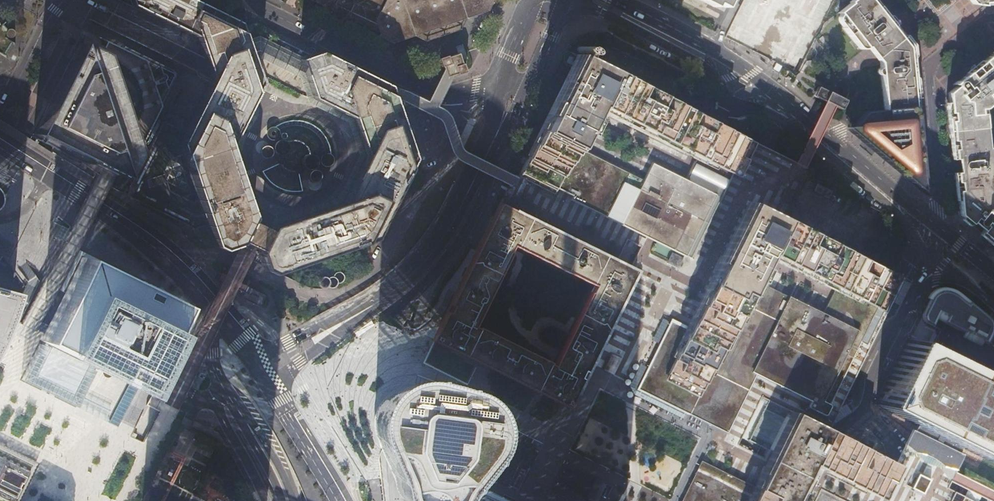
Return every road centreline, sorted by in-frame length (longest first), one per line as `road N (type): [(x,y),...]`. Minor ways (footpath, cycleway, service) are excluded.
road 1 (residential): [(809,121),(760,95),(730,106),(541,500)]
road 2 (secondary): [(485,100),(439,215),(399,274),(356,306),(253,358)]
road 3 (secondary): [(360,500),(362,413),(377,347),(443,264),(473,198)]
road 4 (residential): [(823,500),(853,441),(858,403),(934,256),(940,226)]
road 5 (secondary): [(275,390),(314,349),(409,282),(447,243),(473,198)]
road 6 (residential): [(238,0),(442,100),(485,100)]
road 7 (primary): [(206,296),(123,217),(0,139)]
road 8 (residential): [(993,17),(927,62),(940,226)]
road 9 (tertiary): [(809,121),(718,53),(615,0)]
road 10 (primary): [(293,500),(266,440),(211,355),(206,296)]
road 11 (tertiary): [(940,226),(809,121)]
road 12 (residential): [(15,123),(79,0)]
road 13 (secondary): [(473,198),(530,77)]
road 14 (primary): [(342,500),(275,390)]

